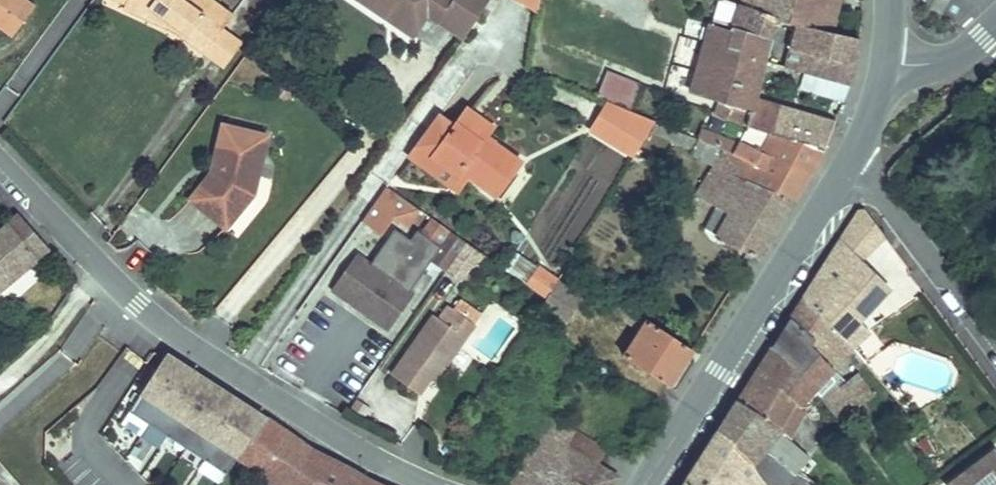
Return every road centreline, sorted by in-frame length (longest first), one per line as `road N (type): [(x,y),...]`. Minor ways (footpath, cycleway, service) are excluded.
road 1 (residential): [(428,484),(174,332),(104,276),(0,168)]
road 2 (secondary): [(648,484),(847,171)]
road 3 (residential): [(847,171),(903,216),(995,337)]
road 4 (unclassified): [(887,60),(958,55),(995,26)]

